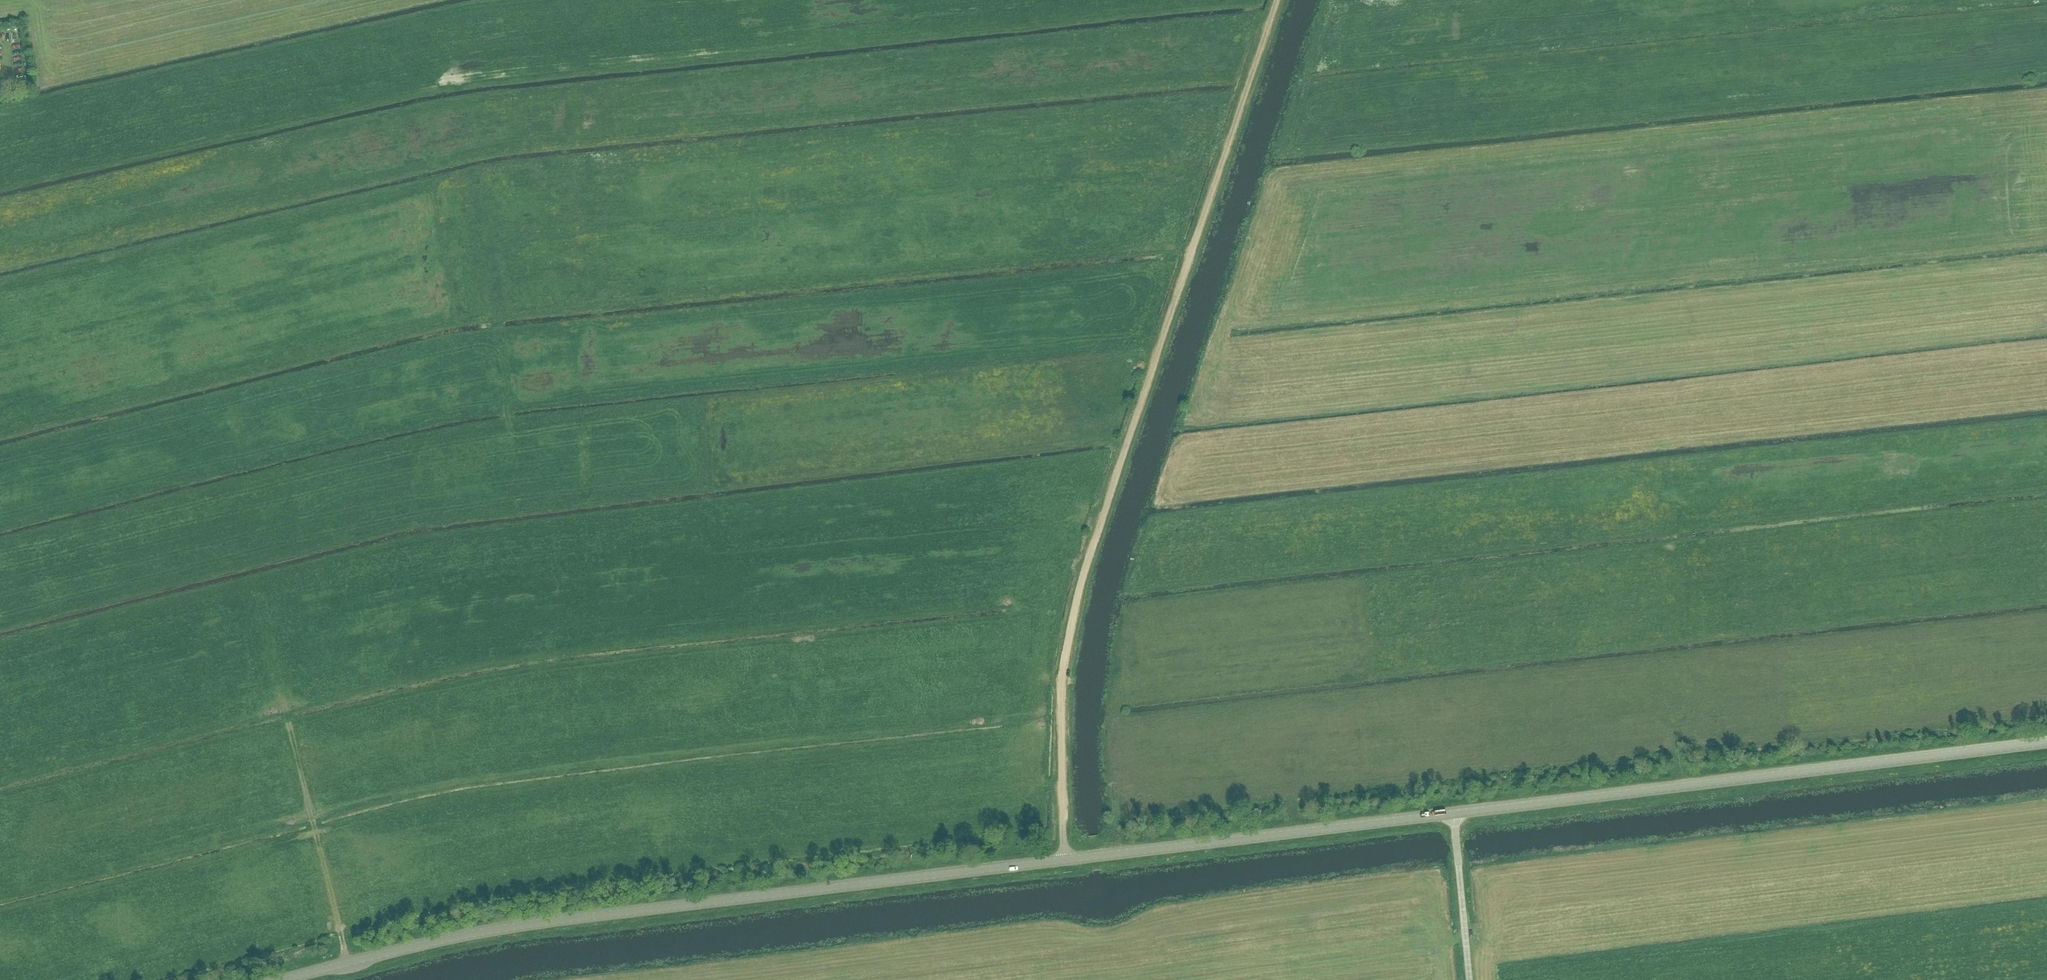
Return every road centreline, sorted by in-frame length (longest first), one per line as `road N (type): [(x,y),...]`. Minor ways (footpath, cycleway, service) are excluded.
road 1 (tertiary): [(295,979),(487,932),(1453,813)]
road 2 (track): [(1065,860),(1061,716),(1083,571),(1276,0)]
road 3 (tertiary): [(1453,813),(2046,744)]
road 4 (unclassified): [(1453,813),(1469,979)]

